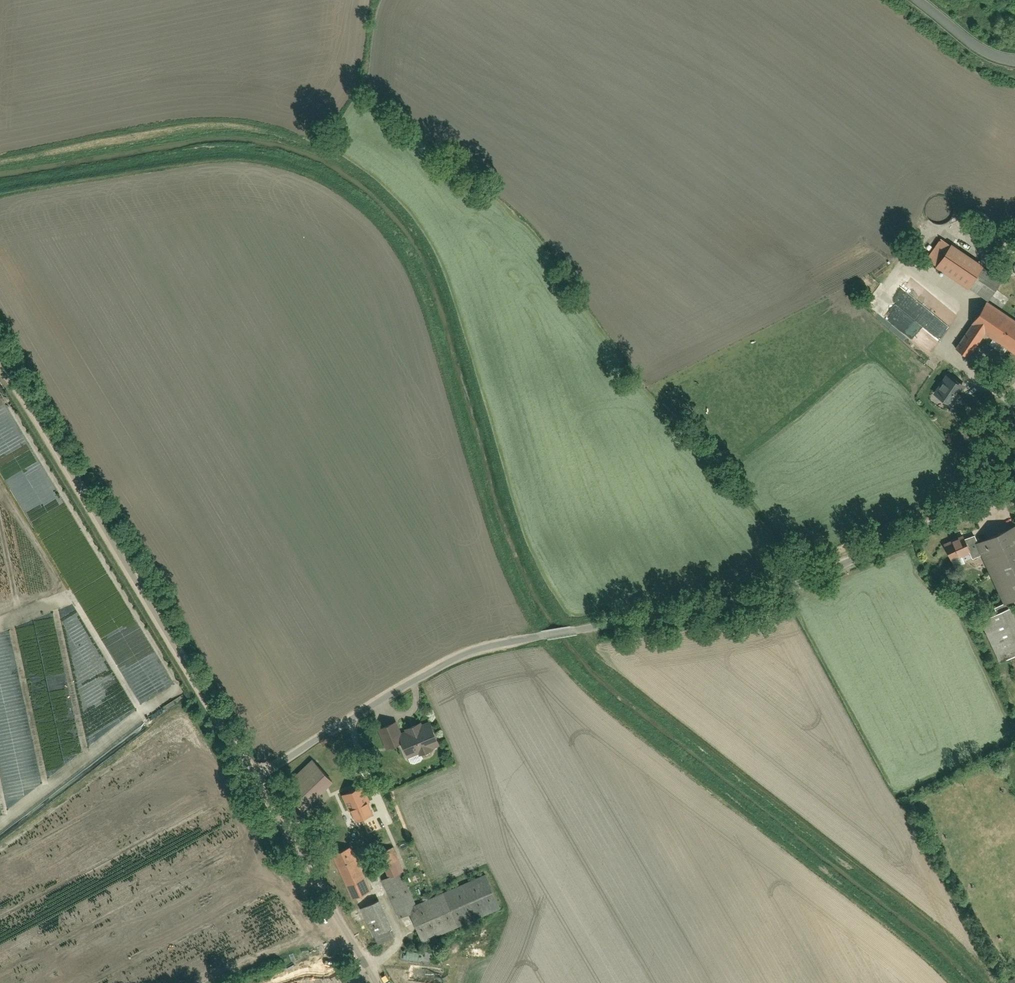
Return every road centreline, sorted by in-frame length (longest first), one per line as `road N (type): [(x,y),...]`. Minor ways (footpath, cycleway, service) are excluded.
road 1 (unclassified): [(1014,489),(809,584),(480,648),(255,780)]
road 2 (unclassified): [(255,780),(0,367)]
road 3 (unclassified): [(378,982),(255,780)]

